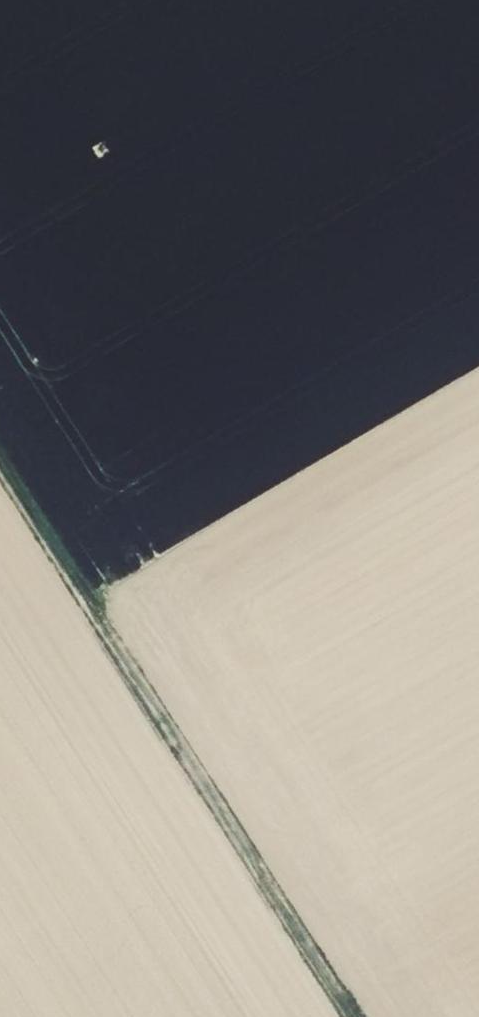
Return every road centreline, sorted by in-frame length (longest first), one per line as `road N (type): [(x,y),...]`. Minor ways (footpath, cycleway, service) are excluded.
road 1 (track): [(346,1016),(0,481)]

